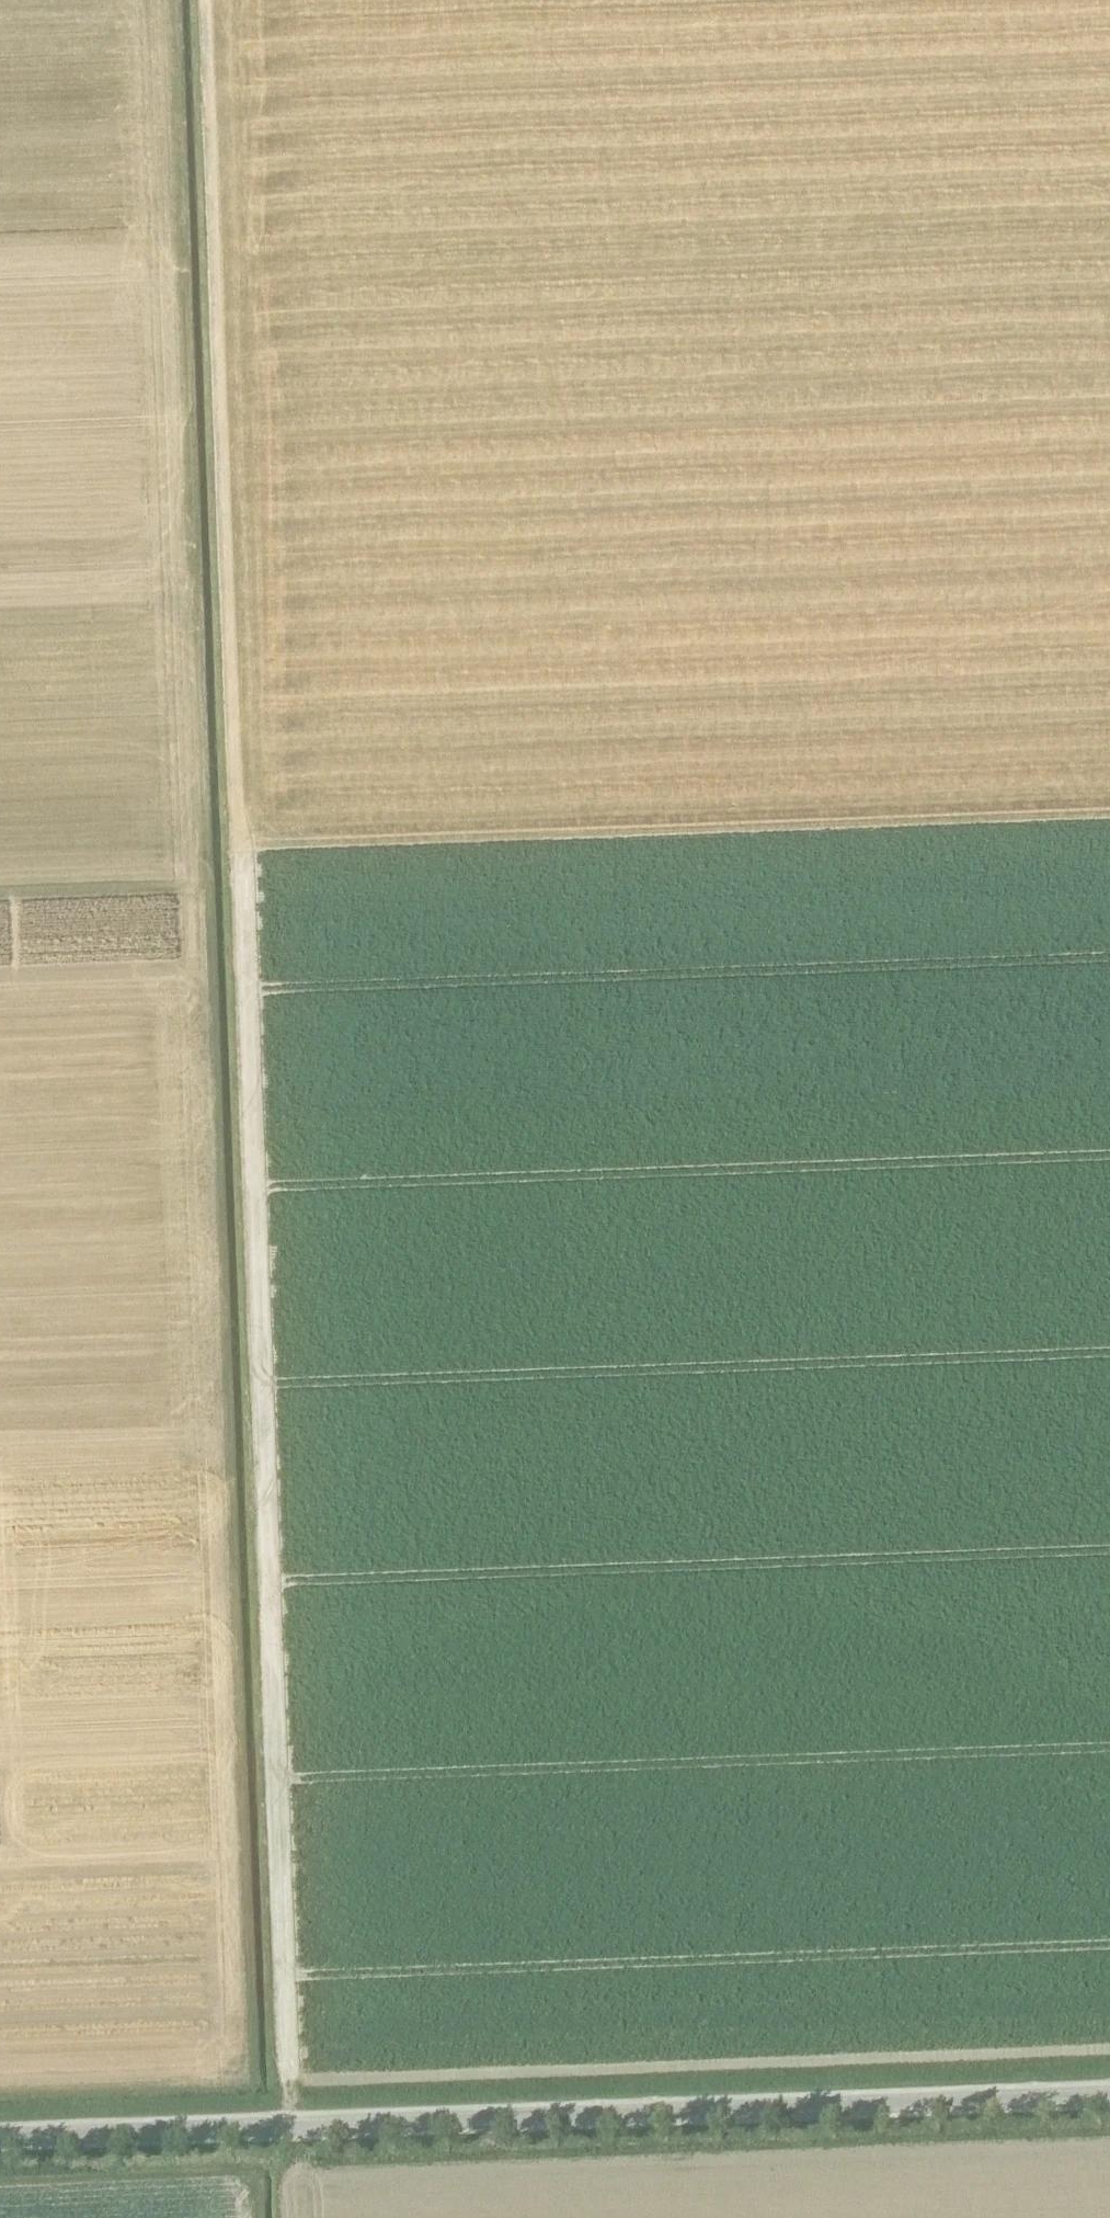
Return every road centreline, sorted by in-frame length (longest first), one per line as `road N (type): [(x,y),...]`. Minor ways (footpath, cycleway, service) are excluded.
road 1 (unclassified): [(0,2137),(1109,2095)]

